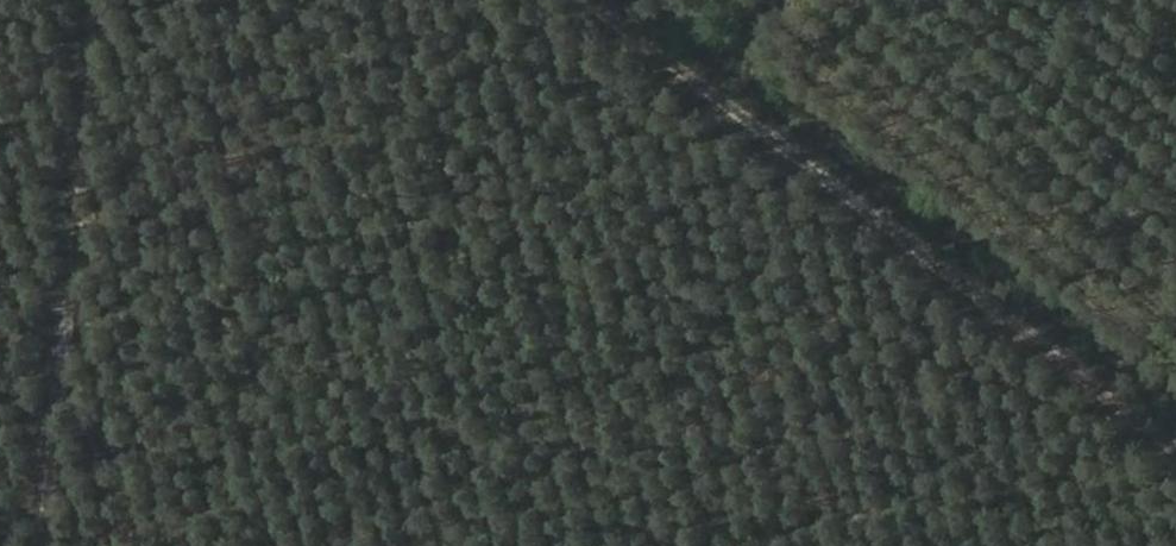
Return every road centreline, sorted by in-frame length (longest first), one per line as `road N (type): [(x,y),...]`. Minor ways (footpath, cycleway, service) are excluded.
road 1 (track): [(1175,422),(617,0)]
road 2 (track): [(57,545),(115,0)]

